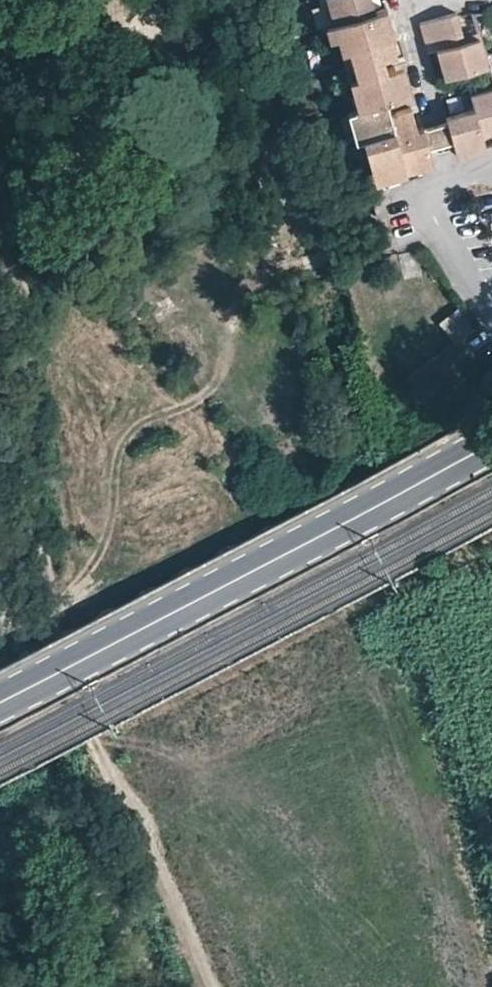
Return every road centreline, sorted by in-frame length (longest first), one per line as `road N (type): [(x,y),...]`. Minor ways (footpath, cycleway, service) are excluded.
road 1 (primary): [(0,696),(491,441)]
road 2 (residential): [(437,135),(398,0)]

